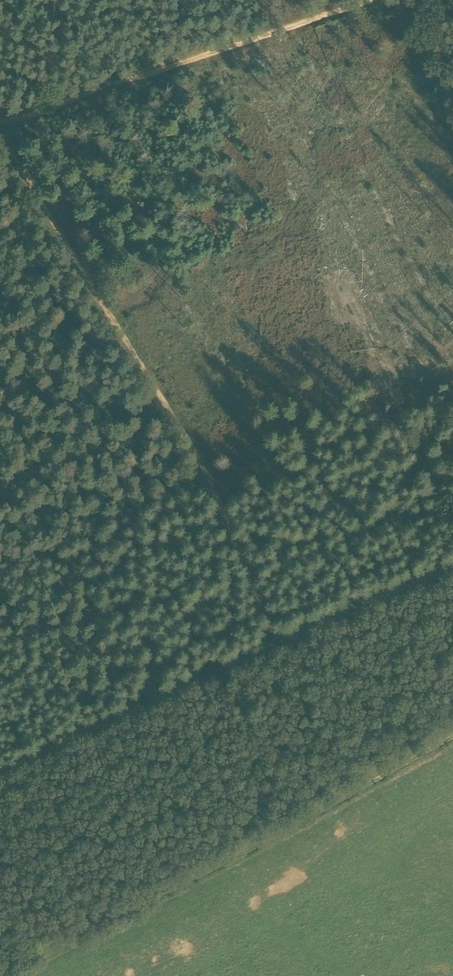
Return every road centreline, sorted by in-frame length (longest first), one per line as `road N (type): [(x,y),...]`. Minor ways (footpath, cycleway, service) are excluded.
road 1 (track): [(0,138),(215,496),(288,638)]
road 2 (track): [(0,968),(452,736)]
road 3 (track): [(0,124),(376,0)]
road 4 (track): [(0,771),(288,638)]
road 5 (track): [(288,638),(452,564)]

